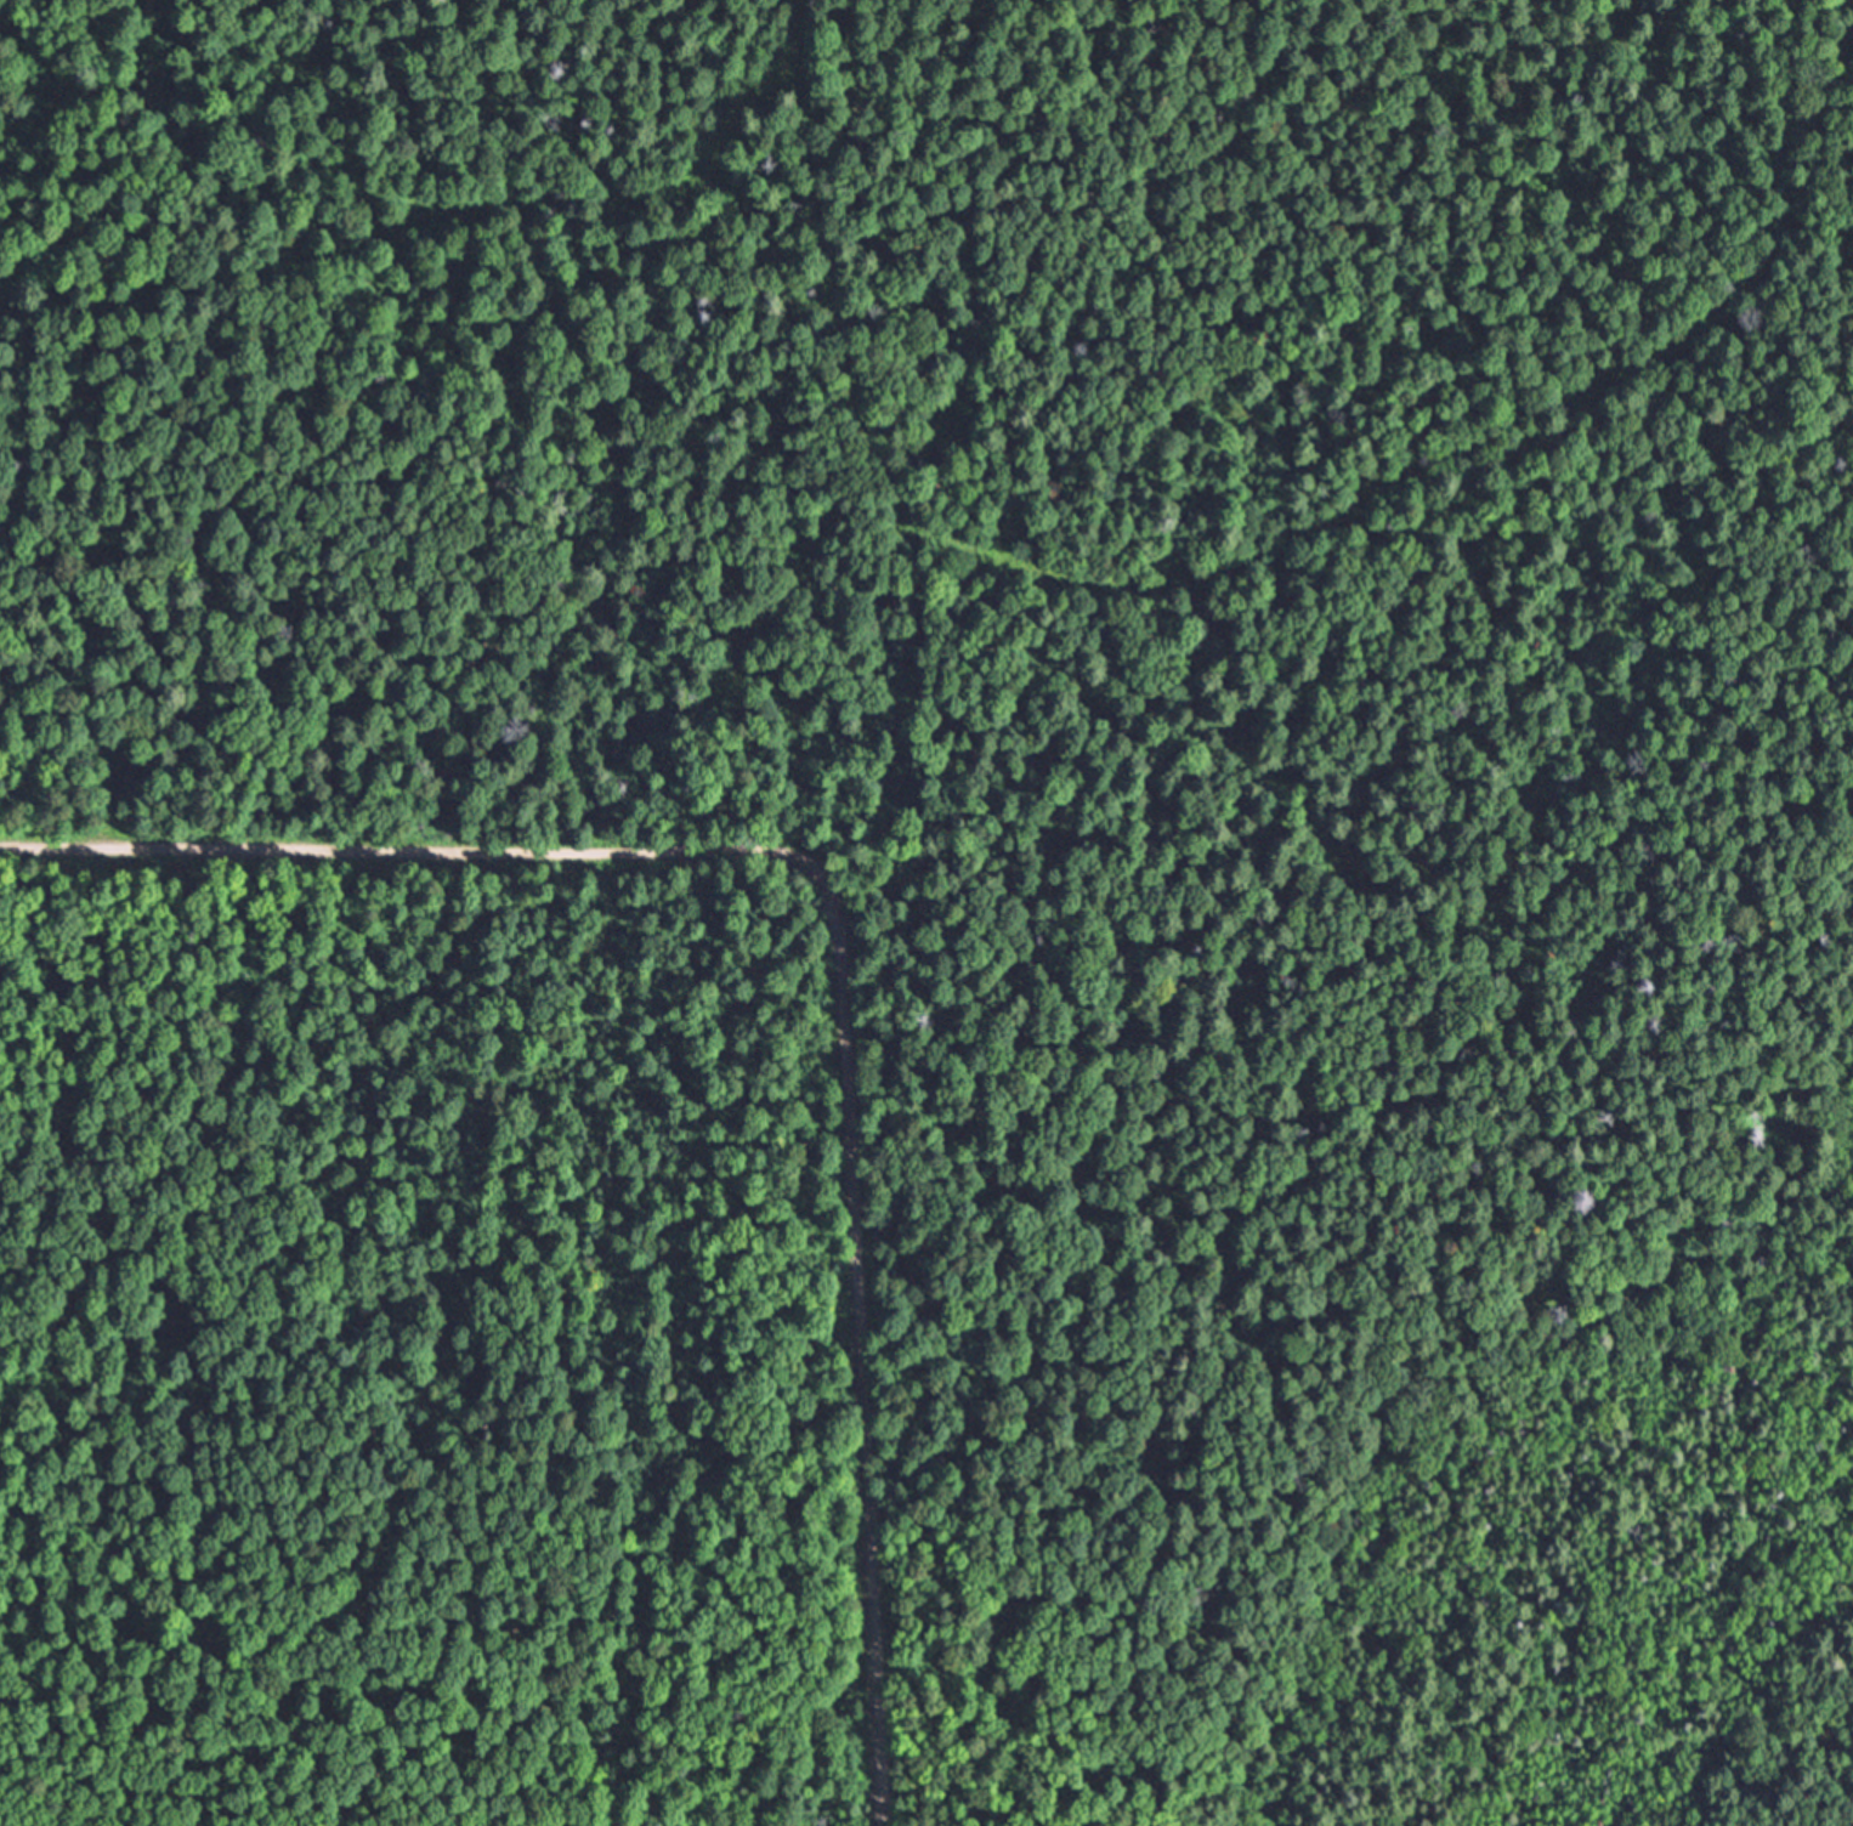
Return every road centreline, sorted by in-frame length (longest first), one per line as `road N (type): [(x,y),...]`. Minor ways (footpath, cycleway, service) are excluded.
road 1 (residential): [(878,1825),(829,955),(811,885),(750,855),(0,851)]

